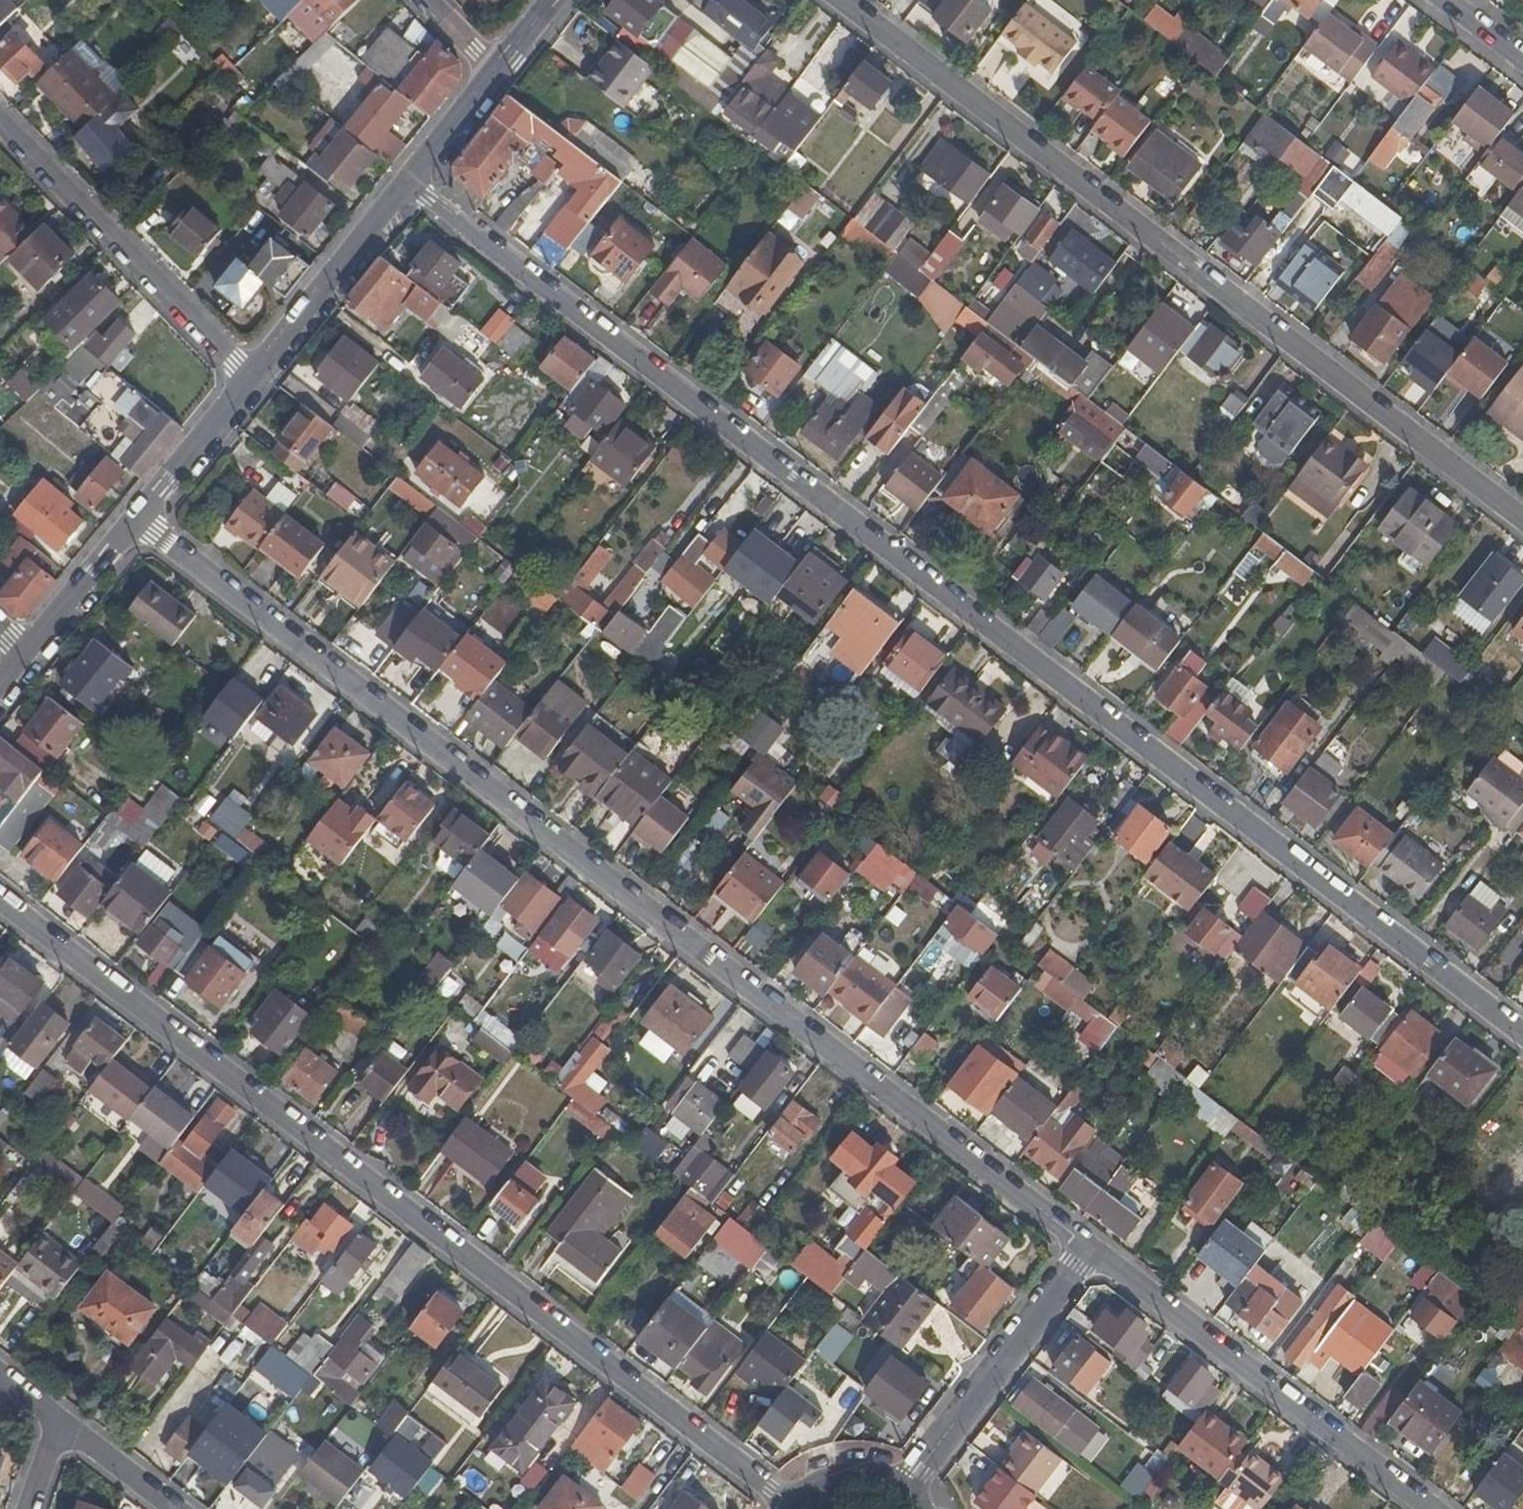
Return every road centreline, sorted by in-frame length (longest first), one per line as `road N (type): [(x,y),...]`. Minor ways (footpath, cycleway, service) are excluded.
road 1 (residential): [(410,182),(1522,1033)]
road 2 (residential): [(1093,1246),(139,520)]
road 3 (residential): [(0,902),(781,1504)]
road 4 (residential): [(1522,519),(841,0)]
road 5 (residential): [(1093,1246),(1433,1508)]
road 6 (residential): [(251,378),(0,123)]
road 7 (residential): [(1093,1246),(916,1488)]
road 8 (tertiary): [(251,378),(410,182)]
road 9 (tertiary): [(139,520),(251,378)]
road 10 (tertiary): [(25,653),(139,520)]
road 11 (residential): [(916,1488),(890,1472),(830,1469),(781,1504)]
road 12 (residential): [(170,1508),(57,1423)]
road 13 (tertiary): [(410,182),(497,73)]

